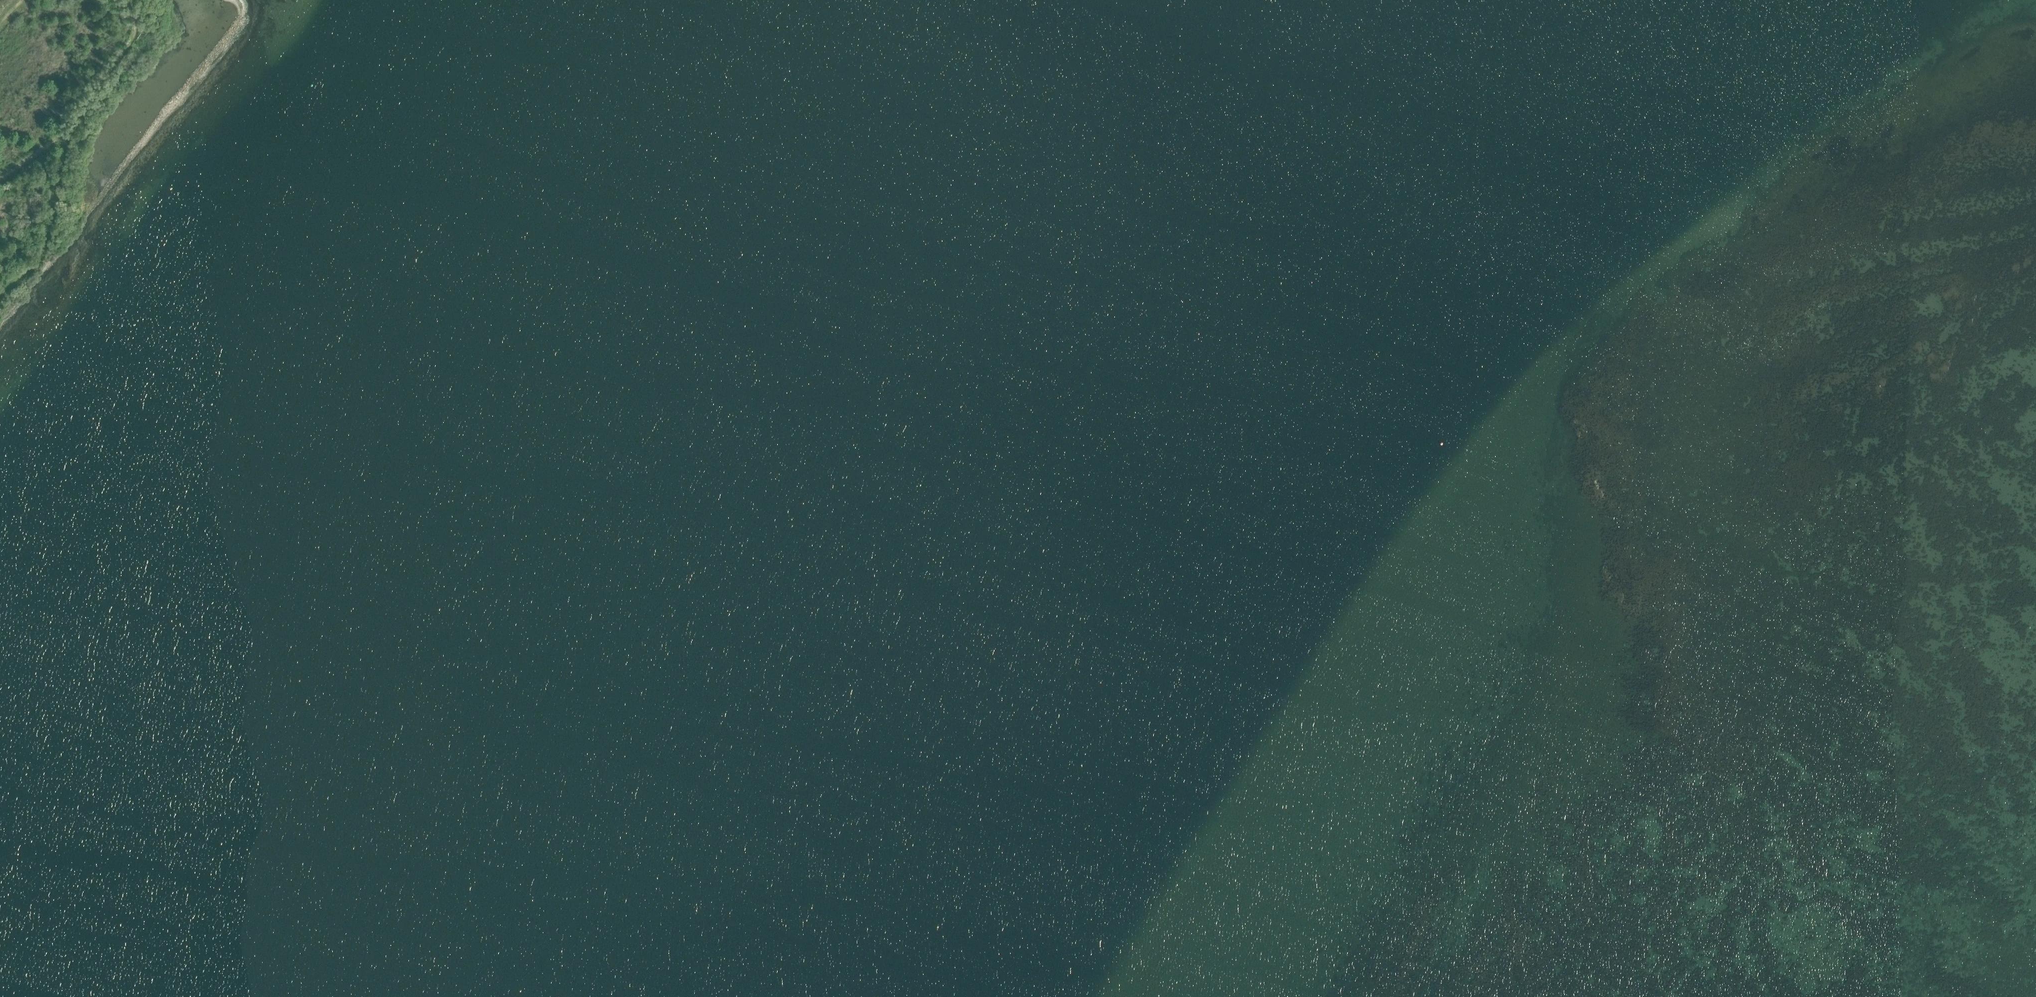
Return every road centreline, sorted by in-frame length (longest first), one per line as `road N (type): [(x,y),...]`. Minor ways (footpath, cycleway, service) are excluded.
road 1 (track): [(127,0),(135,36),(72,126),(44,257),(0,296)]

